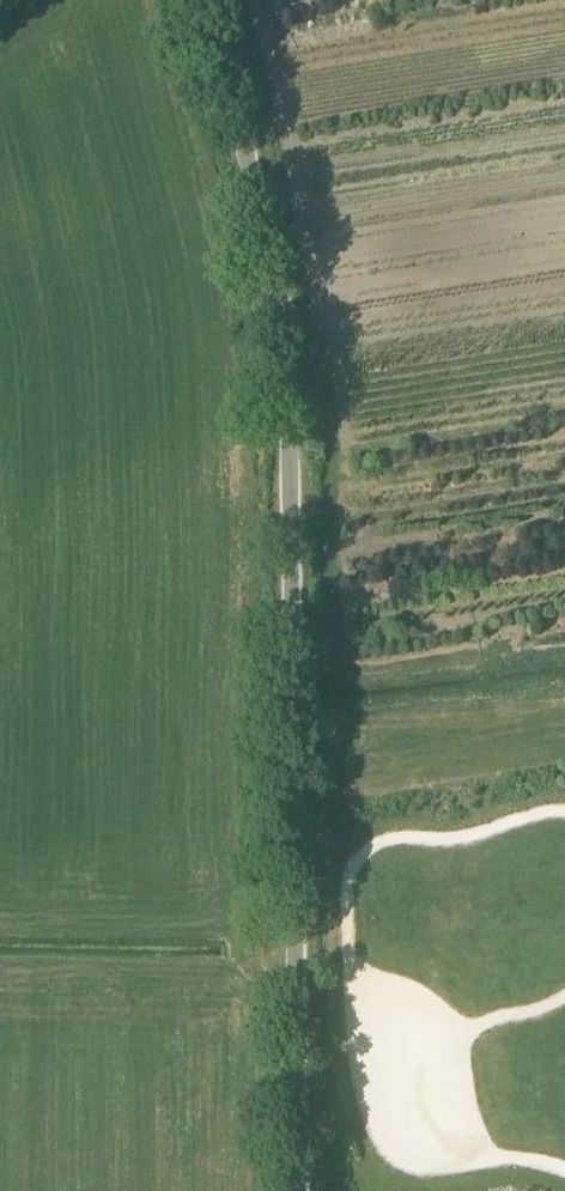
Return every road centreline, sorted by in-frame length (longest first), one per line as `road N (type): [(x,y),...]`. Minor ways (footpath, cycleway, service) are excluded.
road 1 (unclassified): [(299,1190),(291,370),(271,244),(205,0)]

